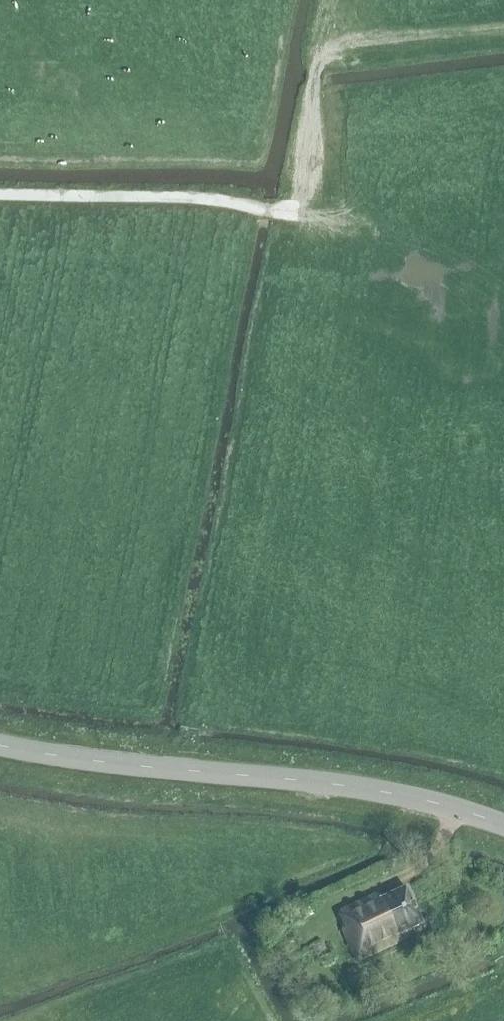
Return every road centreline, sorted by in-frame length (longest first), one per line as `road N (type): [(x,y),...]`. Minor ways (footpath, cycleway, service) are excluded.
road 1 (tertiary): [(503,835),(464,819),(335,792),(0,752)]

